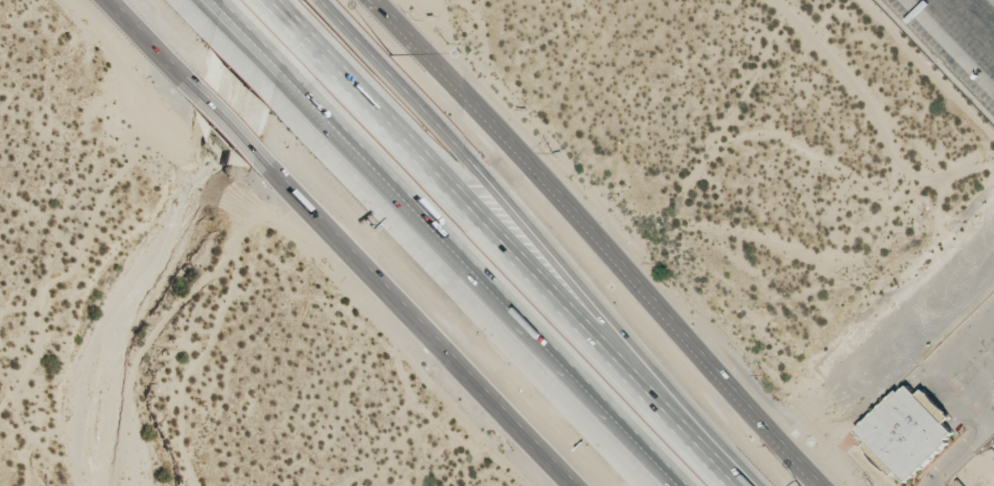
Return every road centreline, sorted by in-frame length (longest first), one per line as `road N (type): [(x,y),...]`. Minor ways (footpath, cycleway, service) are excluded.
road 1 (secondary): [(830,485),(375,0)]
road 2 (motorway): [(741,485),(290,20)]
road 3 (motorway): [(746,485),(317,0)]
road 4 (secondary): [(253,155),(576,485)]
road 5 (motorway): [(462,266),(674,485)]
road 6 (motorway): [(278,74),(462,266)]
road 7 (motorway): [(271,88),(462,266)]
road 8 (secondary): [(109,0),(198,93)]

